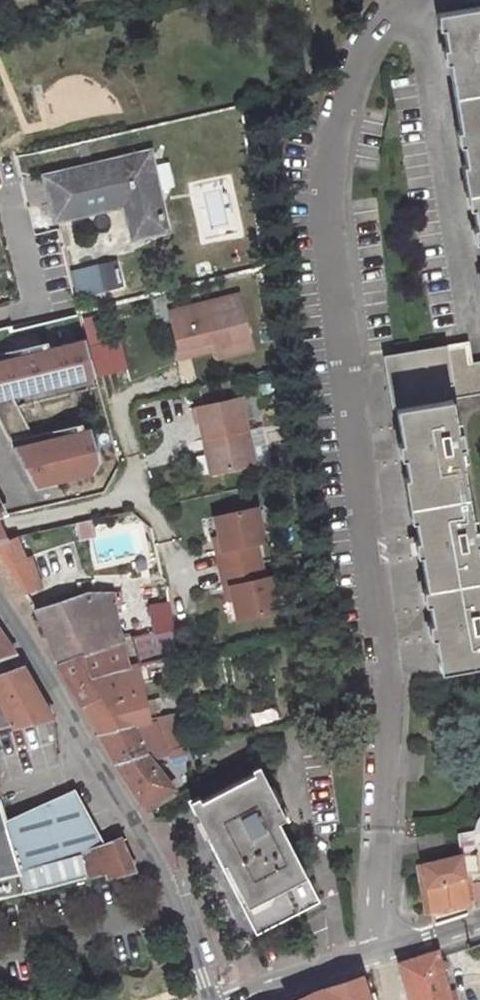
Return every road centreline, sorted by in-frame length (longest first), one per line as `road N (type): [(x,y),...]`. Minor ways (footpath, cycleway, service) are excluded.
road 1 (residential): [(380,950),(389,673),(329,243),(336,124),(365,47),(412,0)]
road 2 (tertiary): [(0,603),(163,870),(208,999)]
road 3 (residential): [(380,950),(246,999)]

